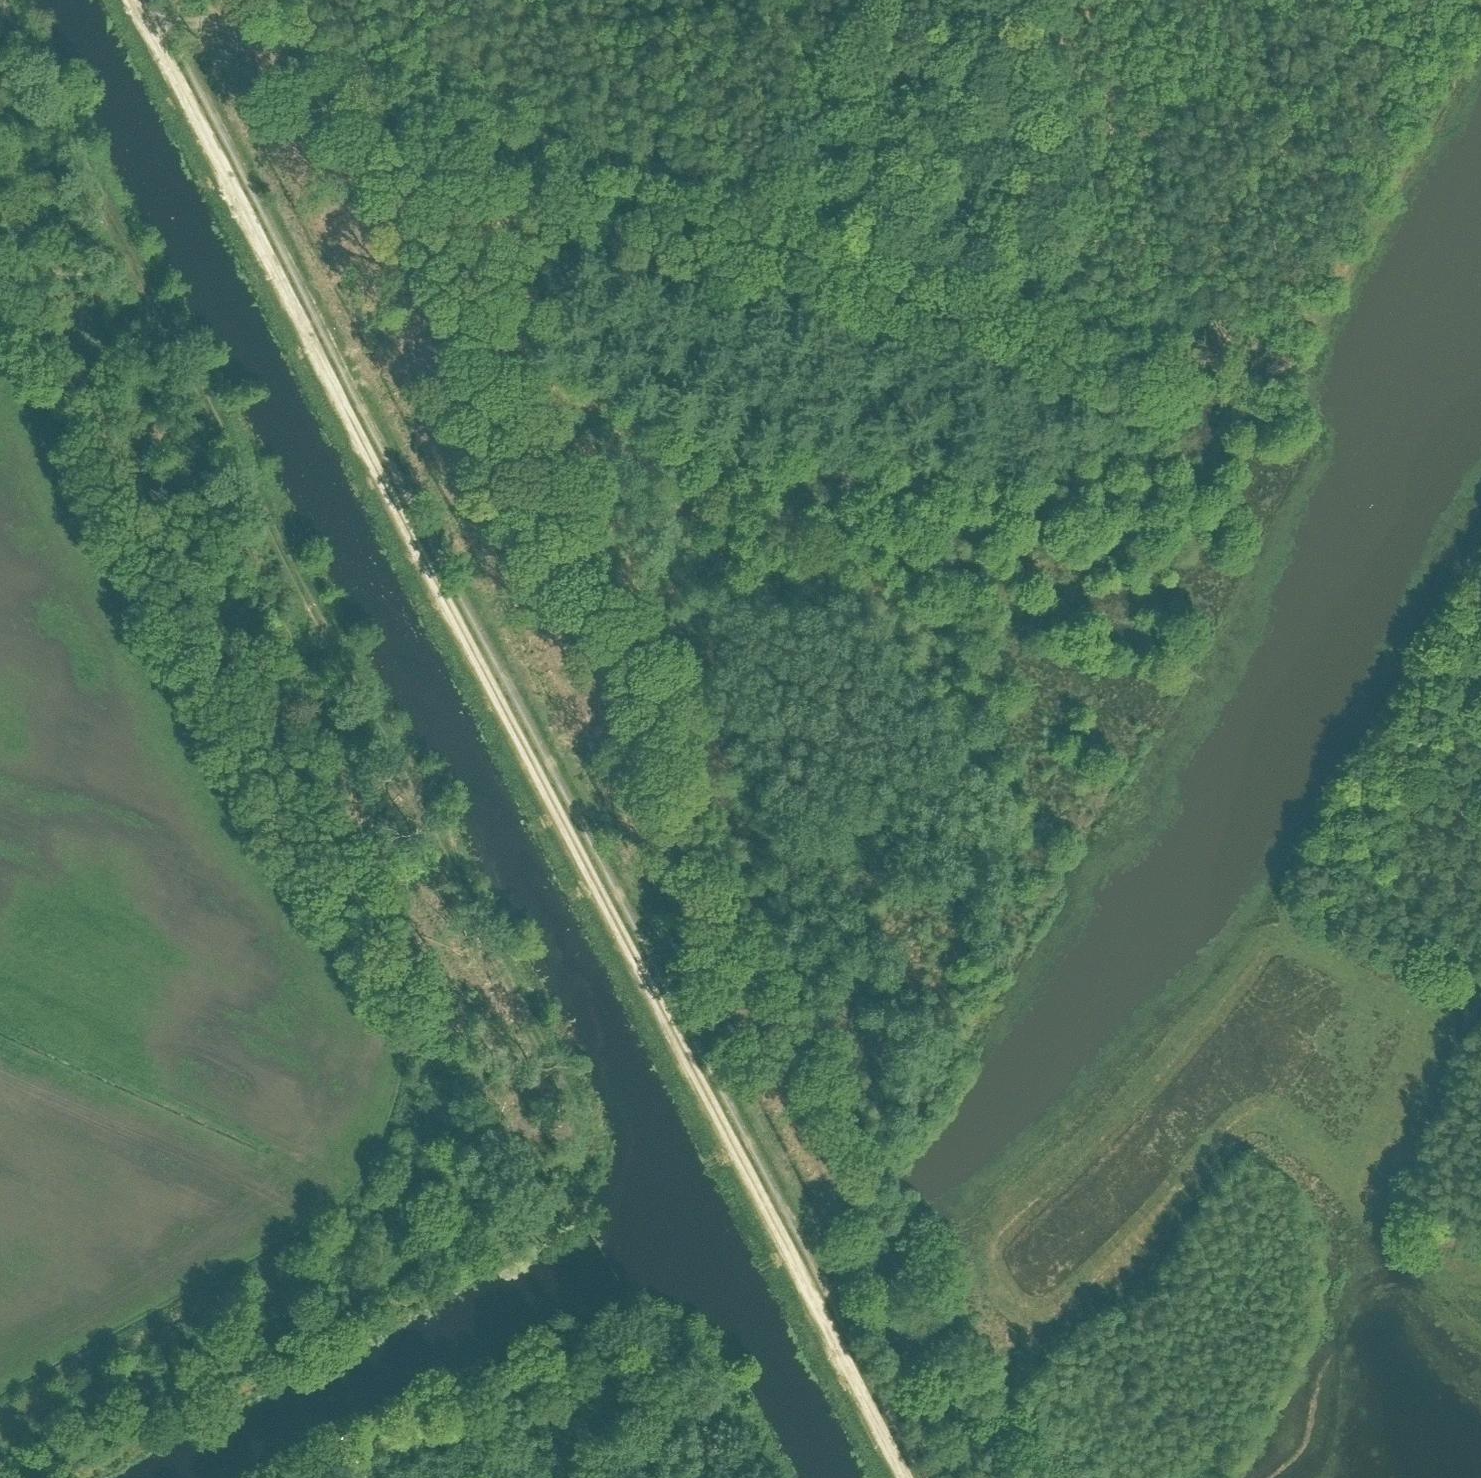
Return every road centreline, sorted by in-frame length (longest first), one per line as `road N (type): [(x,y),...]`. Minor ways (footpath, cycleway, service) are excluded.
road 1 (track): [(906,1477),(137,0)]

